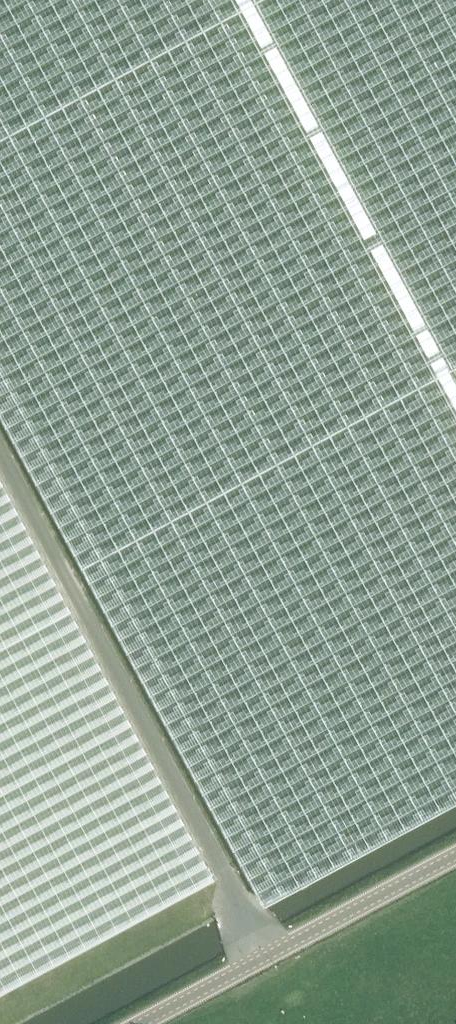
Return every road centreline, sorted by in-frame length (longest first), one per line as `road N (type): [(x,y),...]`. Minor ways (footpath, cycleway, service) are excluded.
road 1 (tertiary): [(139,1023),(455,857)]

